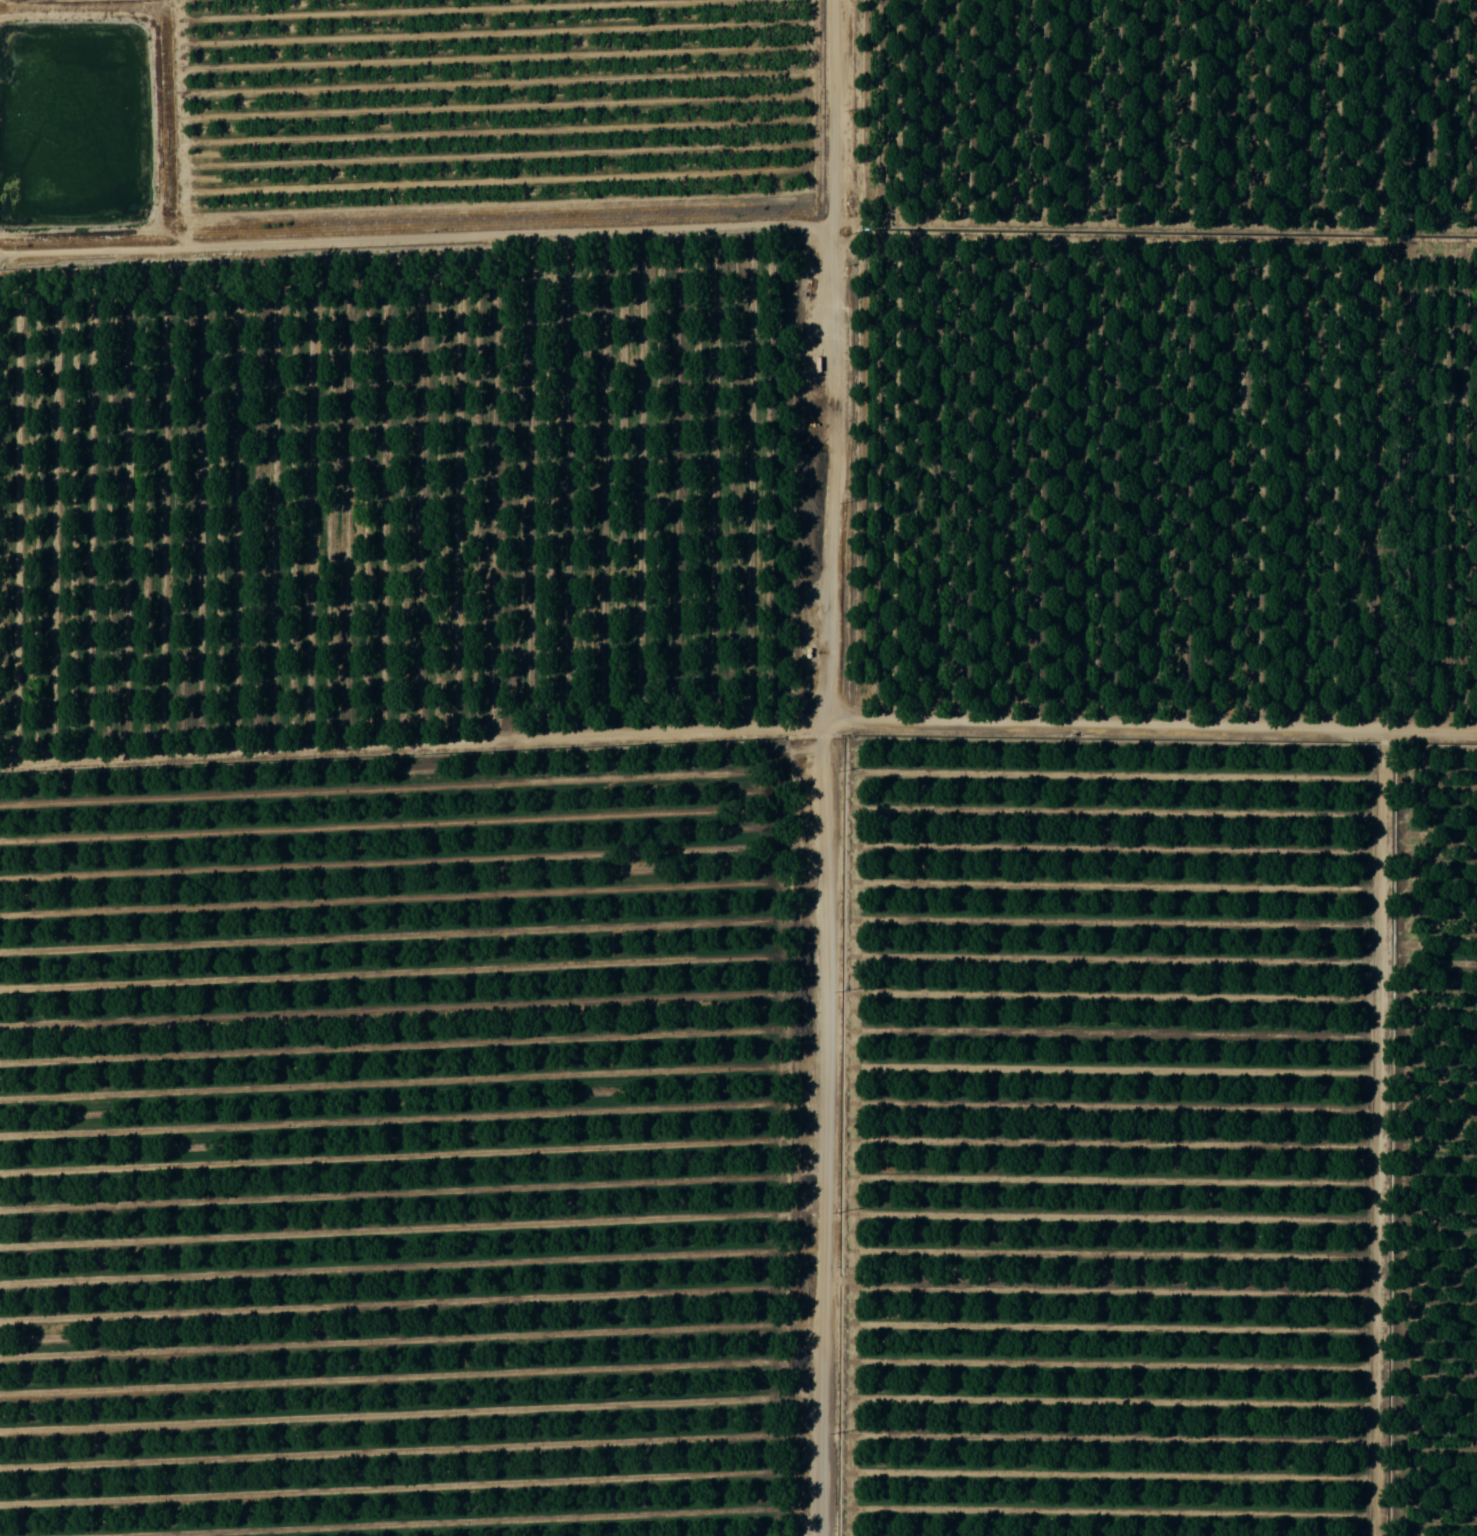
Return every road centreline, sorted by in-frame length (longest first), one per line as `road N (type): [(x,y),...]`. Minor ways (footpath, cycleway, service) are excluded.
road 1 (track): [(1476,732),(823,725),(0,761)]
road 2 (track): [(808,1535),(823,725)]

